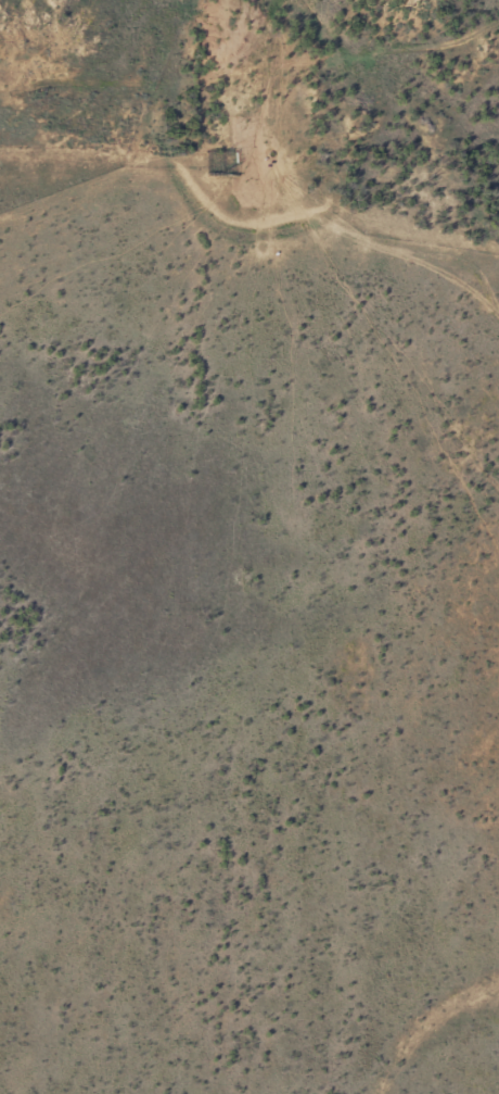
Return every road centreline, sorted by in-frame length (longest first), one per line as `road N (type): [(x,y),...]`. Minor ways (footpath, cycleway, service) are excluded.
road 1 (residential): [(0,127),(31,105),(397,50),(498,19)]

